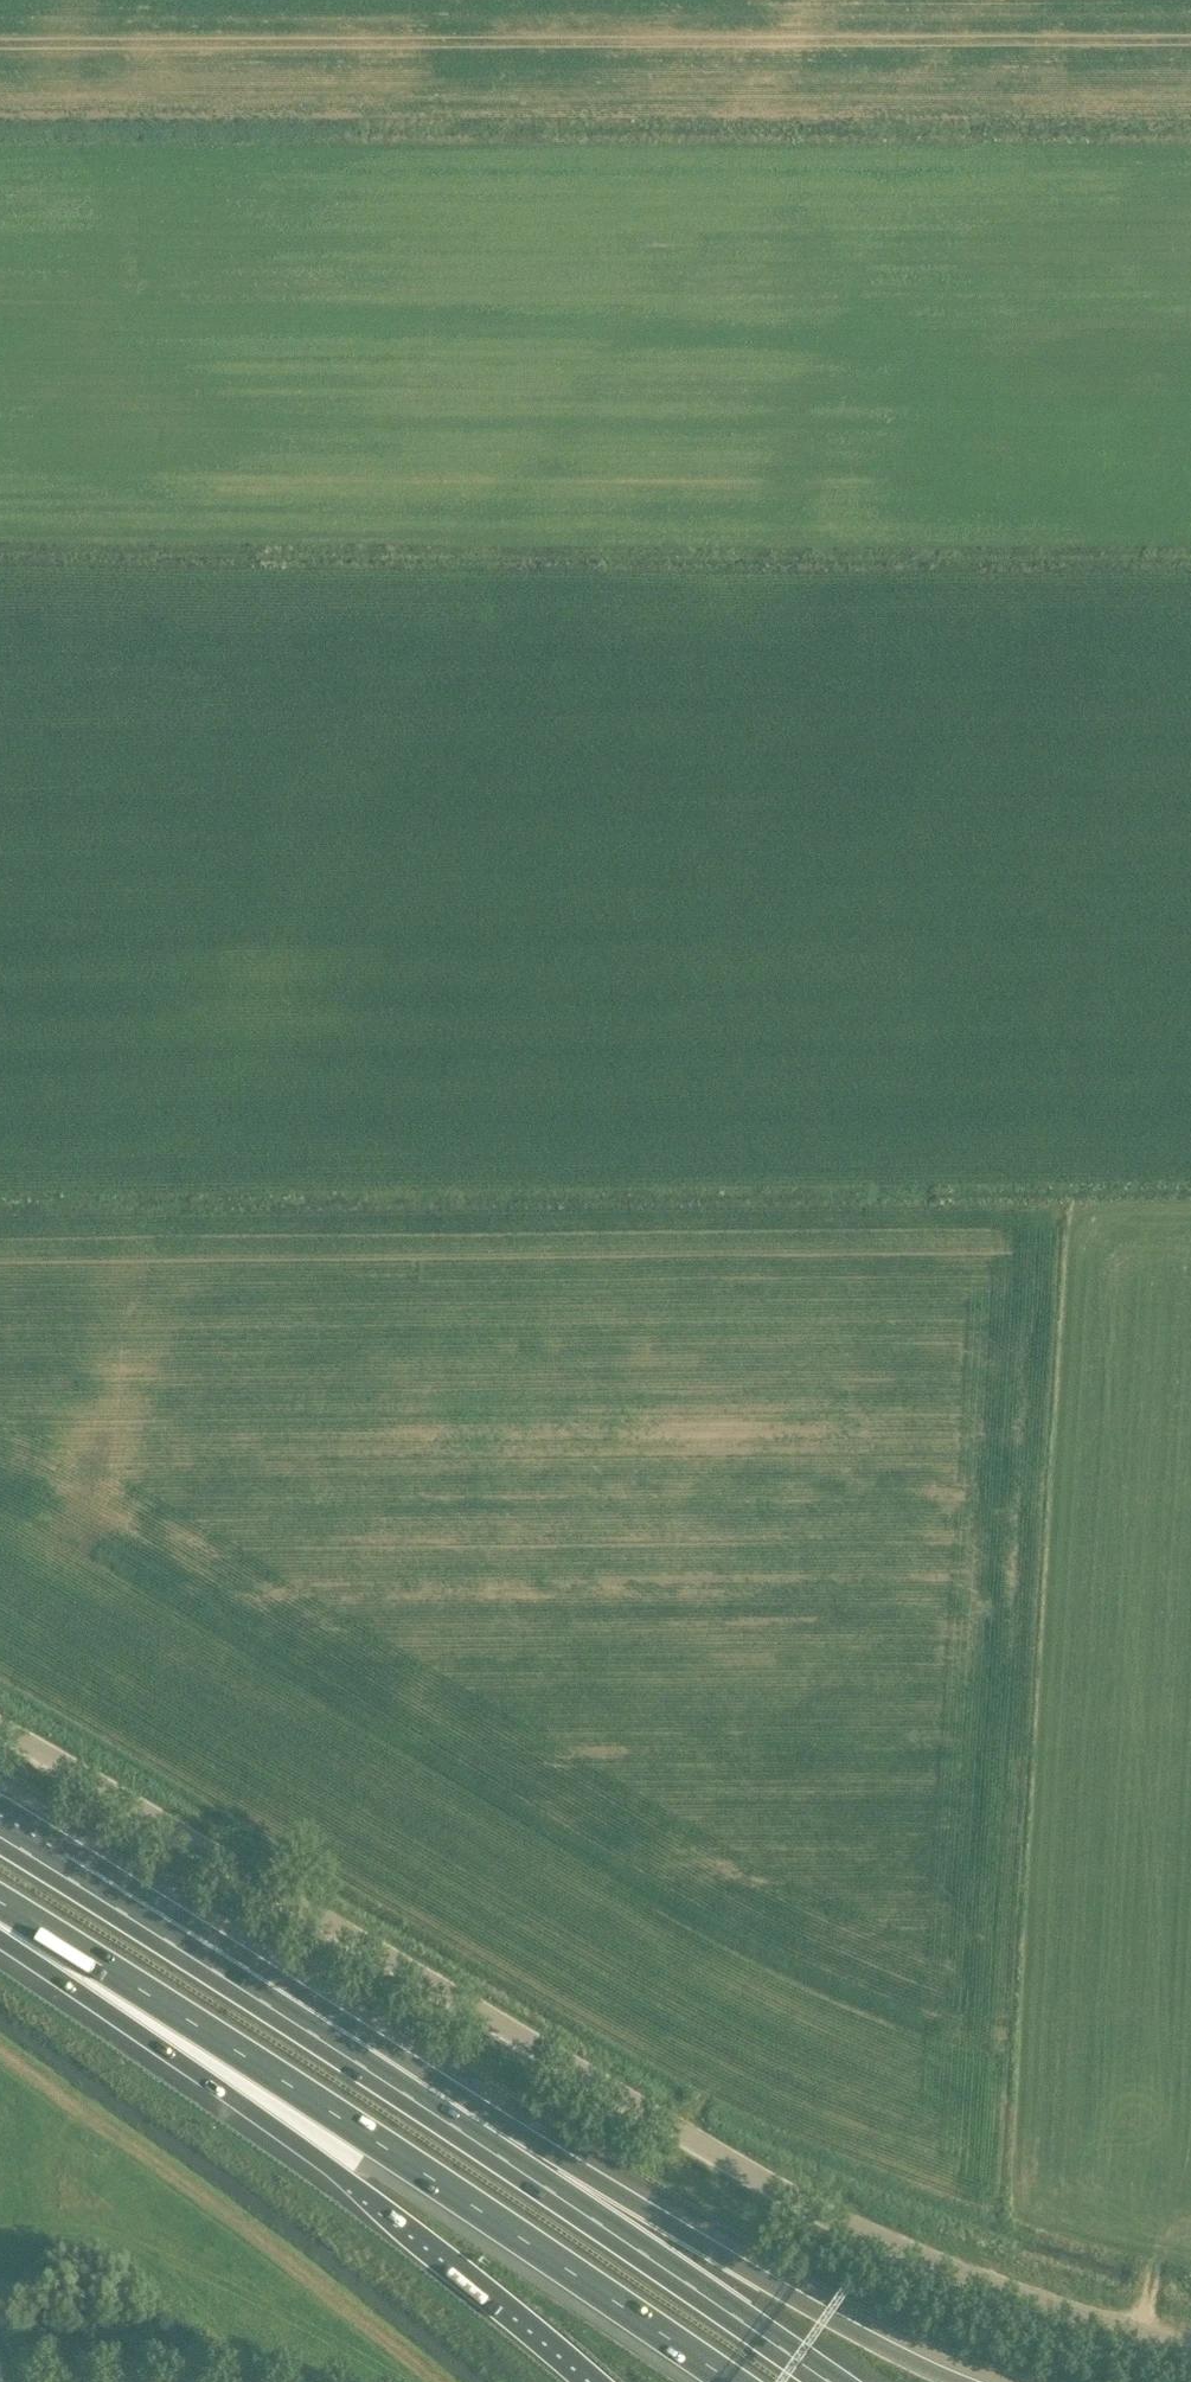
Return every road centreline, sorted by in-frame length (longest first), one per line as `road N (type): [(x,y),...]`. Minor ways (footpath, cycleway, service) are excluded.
road 1 (unclassified): [(1190,2351),(1049,2313),(853,2229),(0,1724)]
road 2 (motorway): [(0,1902),(730,2381)]
road 3 (motorway): [(0,1939),(384,2207),(586,2381)]
road 4 (motorway): [(503,2159),(0,1837)]
road 5 (motorway): [(957,2381),(503,2159)]
road 6 (motorway): [(824,2381),(503,2159)]

